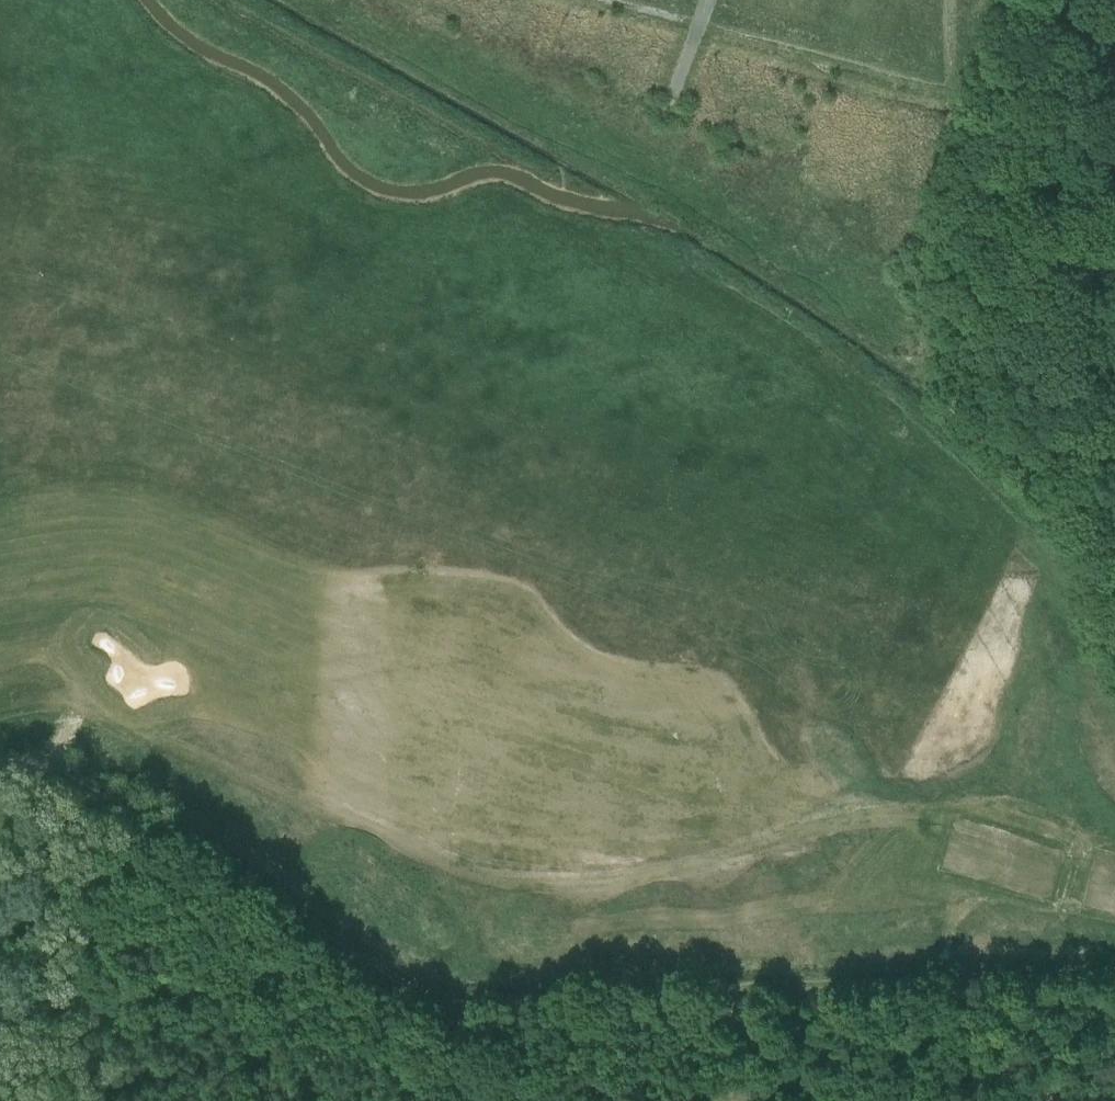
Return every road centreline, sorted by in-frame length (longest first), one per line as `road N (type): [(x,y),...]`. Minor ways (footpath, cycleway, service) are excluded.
road 1 (track): [(439,1003),(1114,975)]
road 2 (track): [(0,763),(72,776),(385,983),(439,1003)]
road 3 (track): [(505,1100),(451,1040),(439,1003)]

